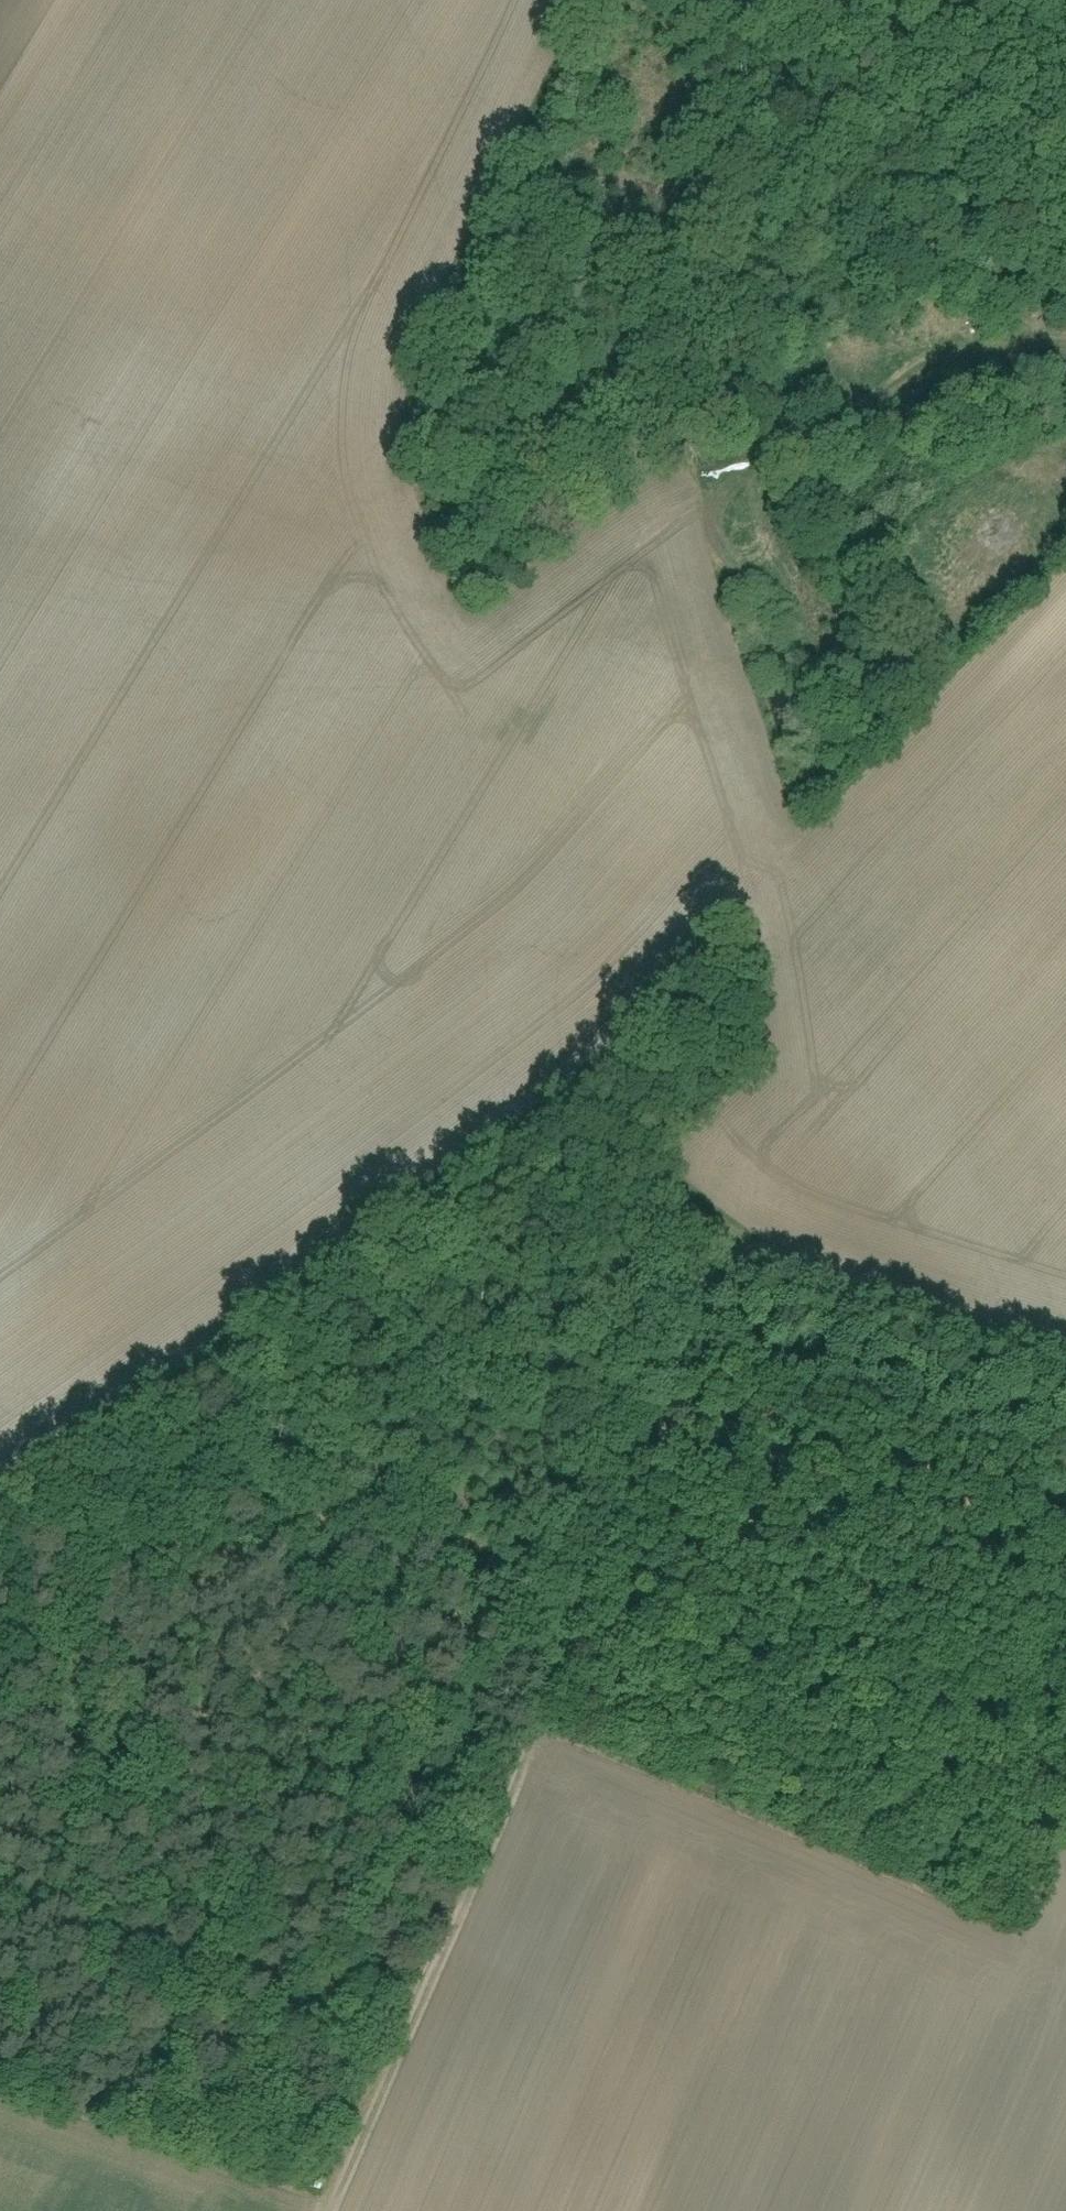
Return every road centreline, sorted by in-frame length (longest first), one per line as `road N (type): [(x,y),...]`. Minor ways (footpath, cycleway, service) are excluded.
road 1 (track): [(1065,1334),(739,1231),(461,1856),(319,2210)]
road 2 (unclassified): [(821,0),(1065,141)]

